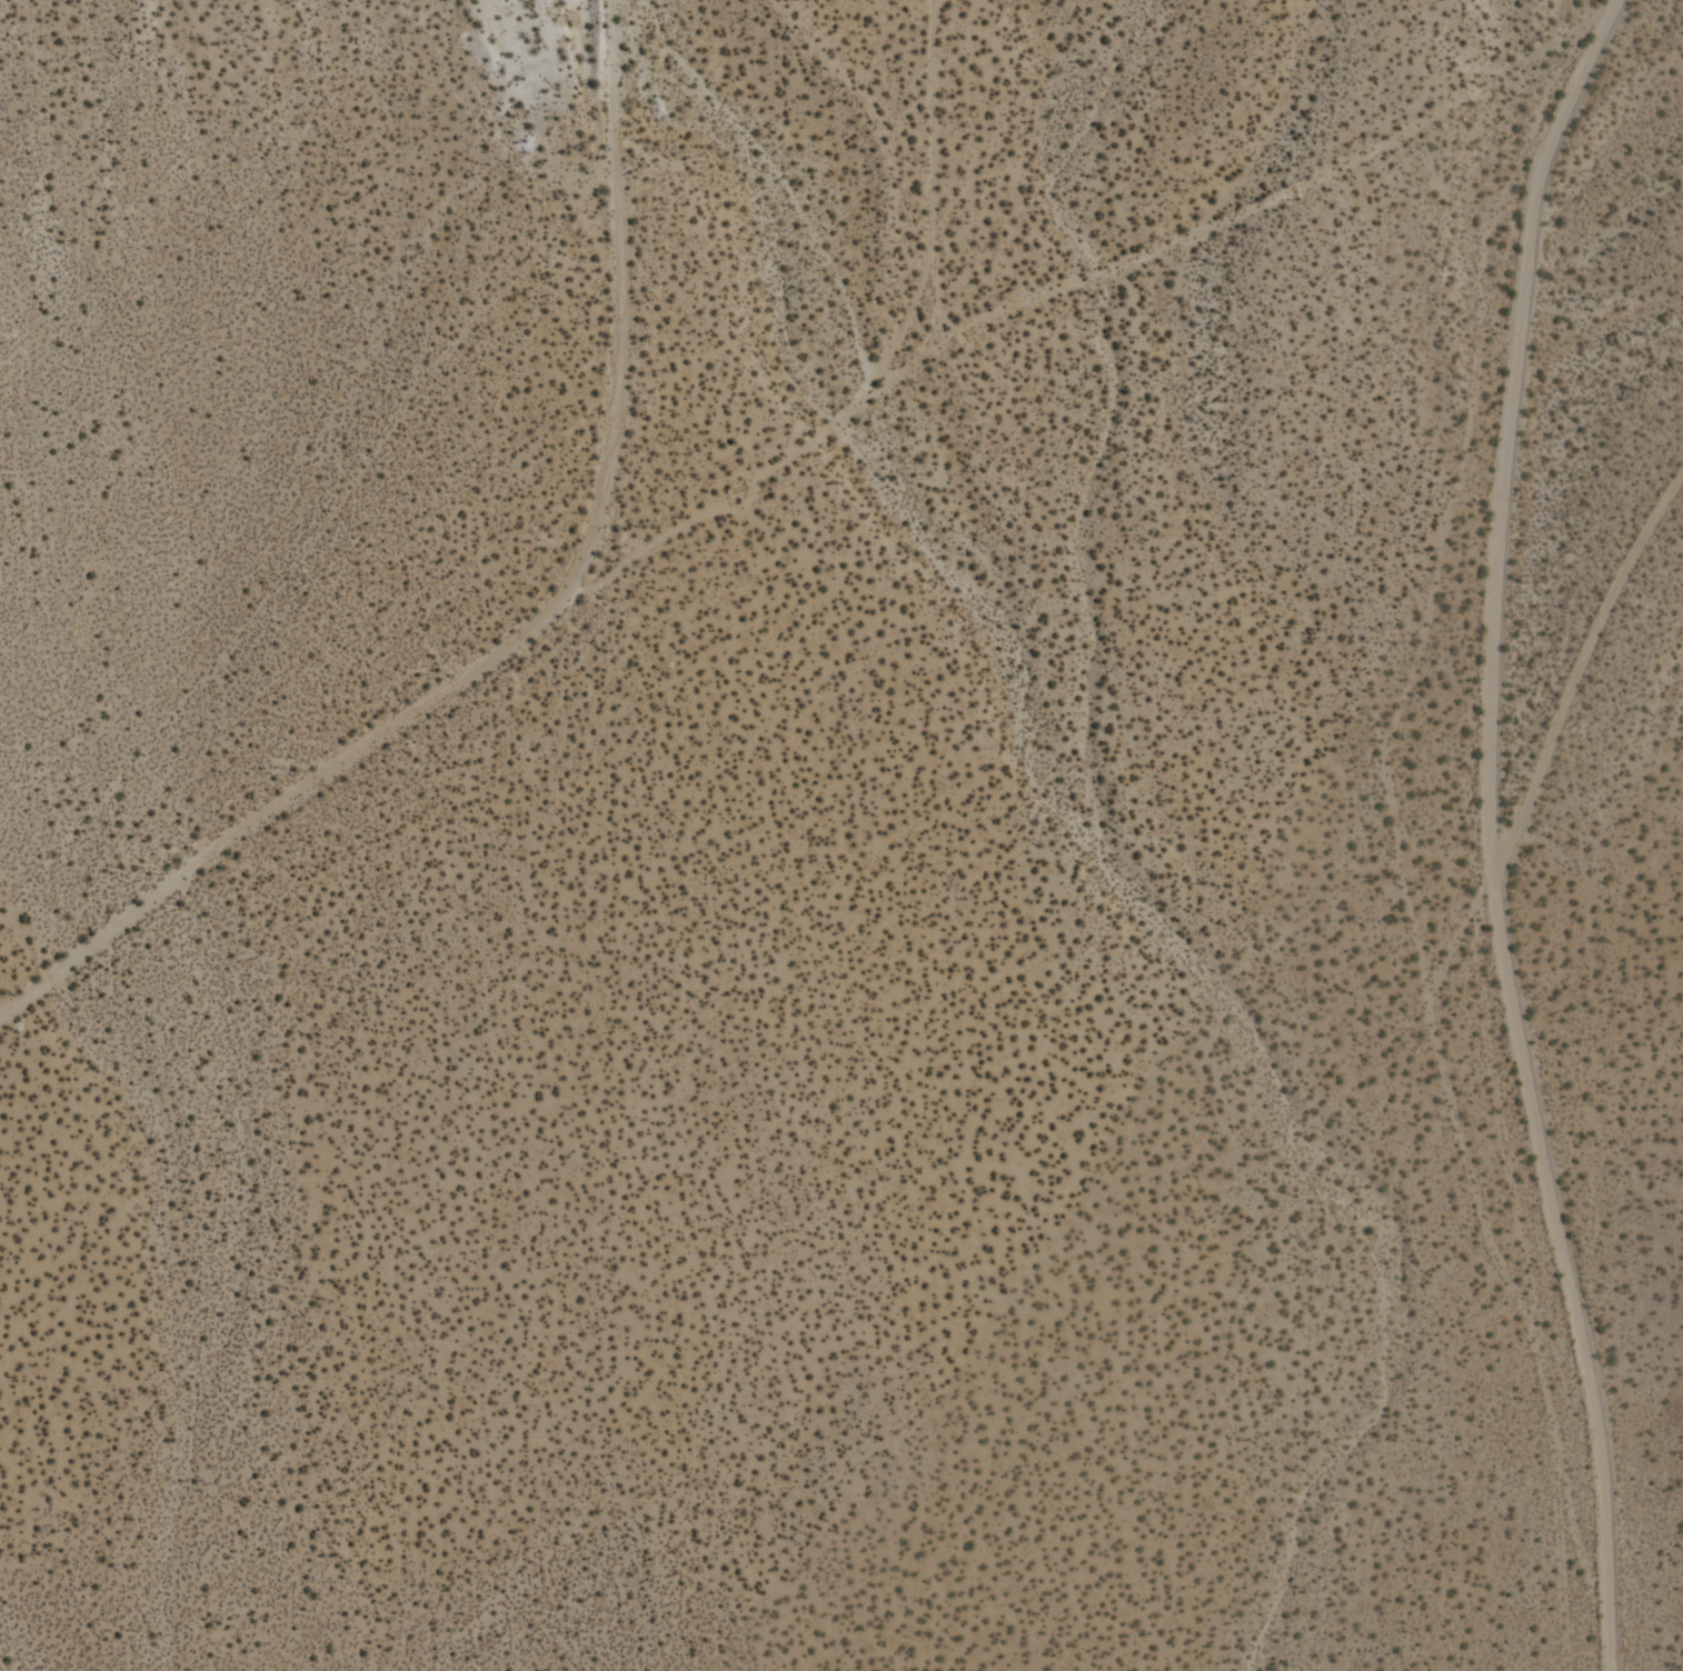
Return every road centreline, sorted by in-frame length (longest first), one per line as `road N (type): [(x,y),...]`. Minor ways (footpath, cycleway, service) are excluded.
road 1 (track): [(1682,468),(1599,611),(1525,796),(1498,836)]

